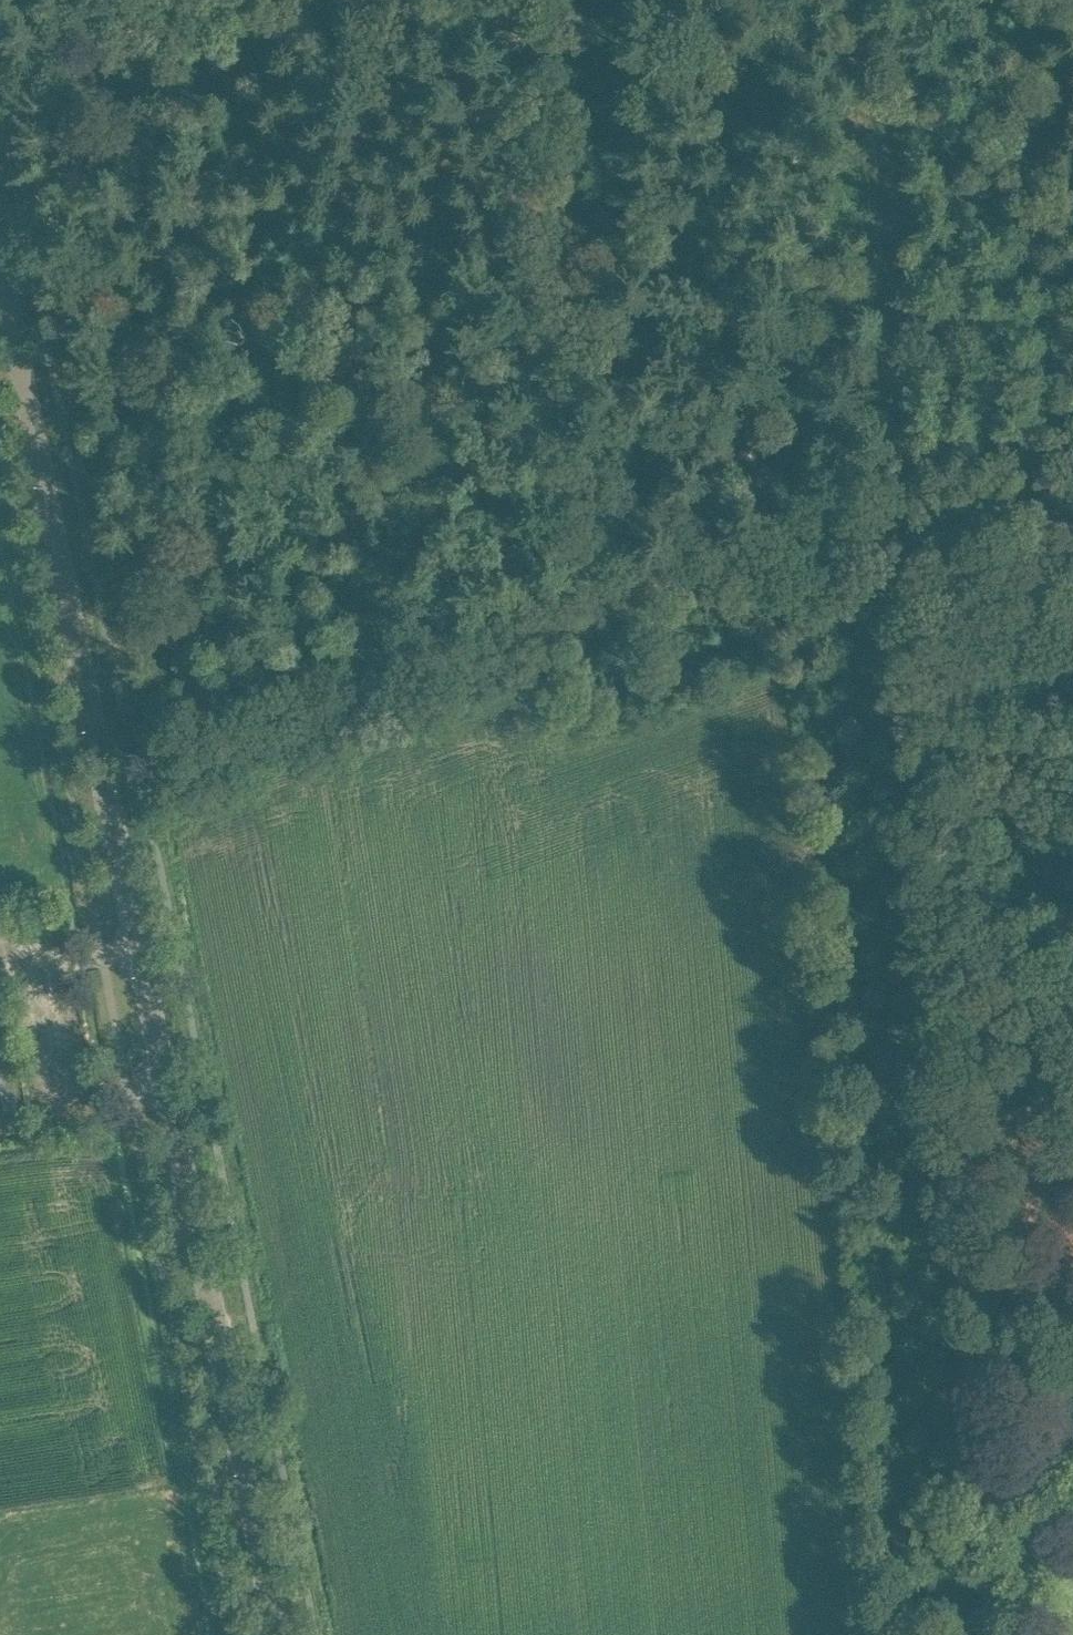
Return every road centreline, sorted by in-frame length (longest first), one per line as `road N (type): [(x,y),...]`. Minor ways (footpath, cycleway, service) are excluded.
road 1 (tertiary): [(280,1634),(0,265)]

